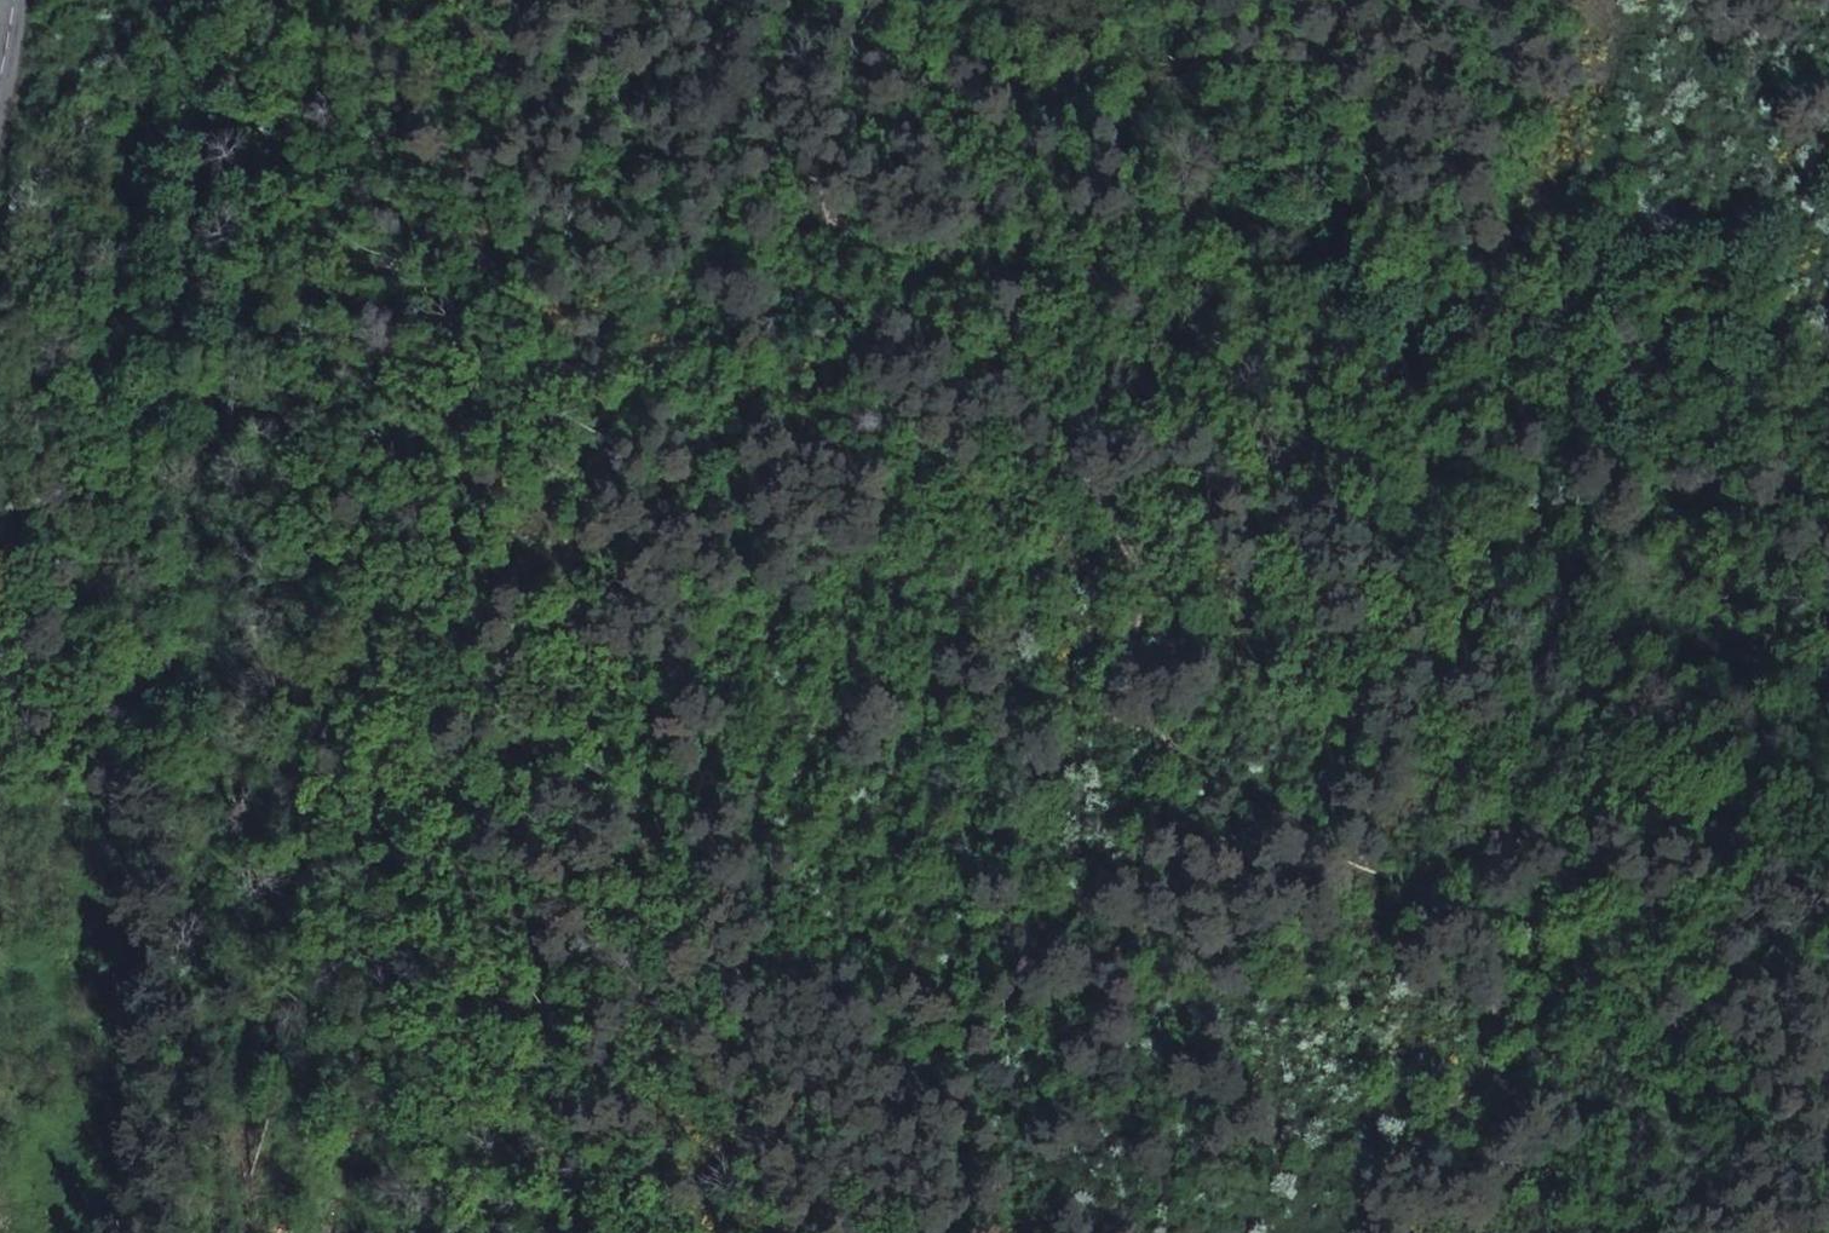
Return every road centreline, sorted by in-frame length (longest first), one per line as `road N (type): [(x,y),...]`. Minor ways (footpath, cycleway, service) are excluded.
road 1 (tertiary): [(40,0),(0,126)]

